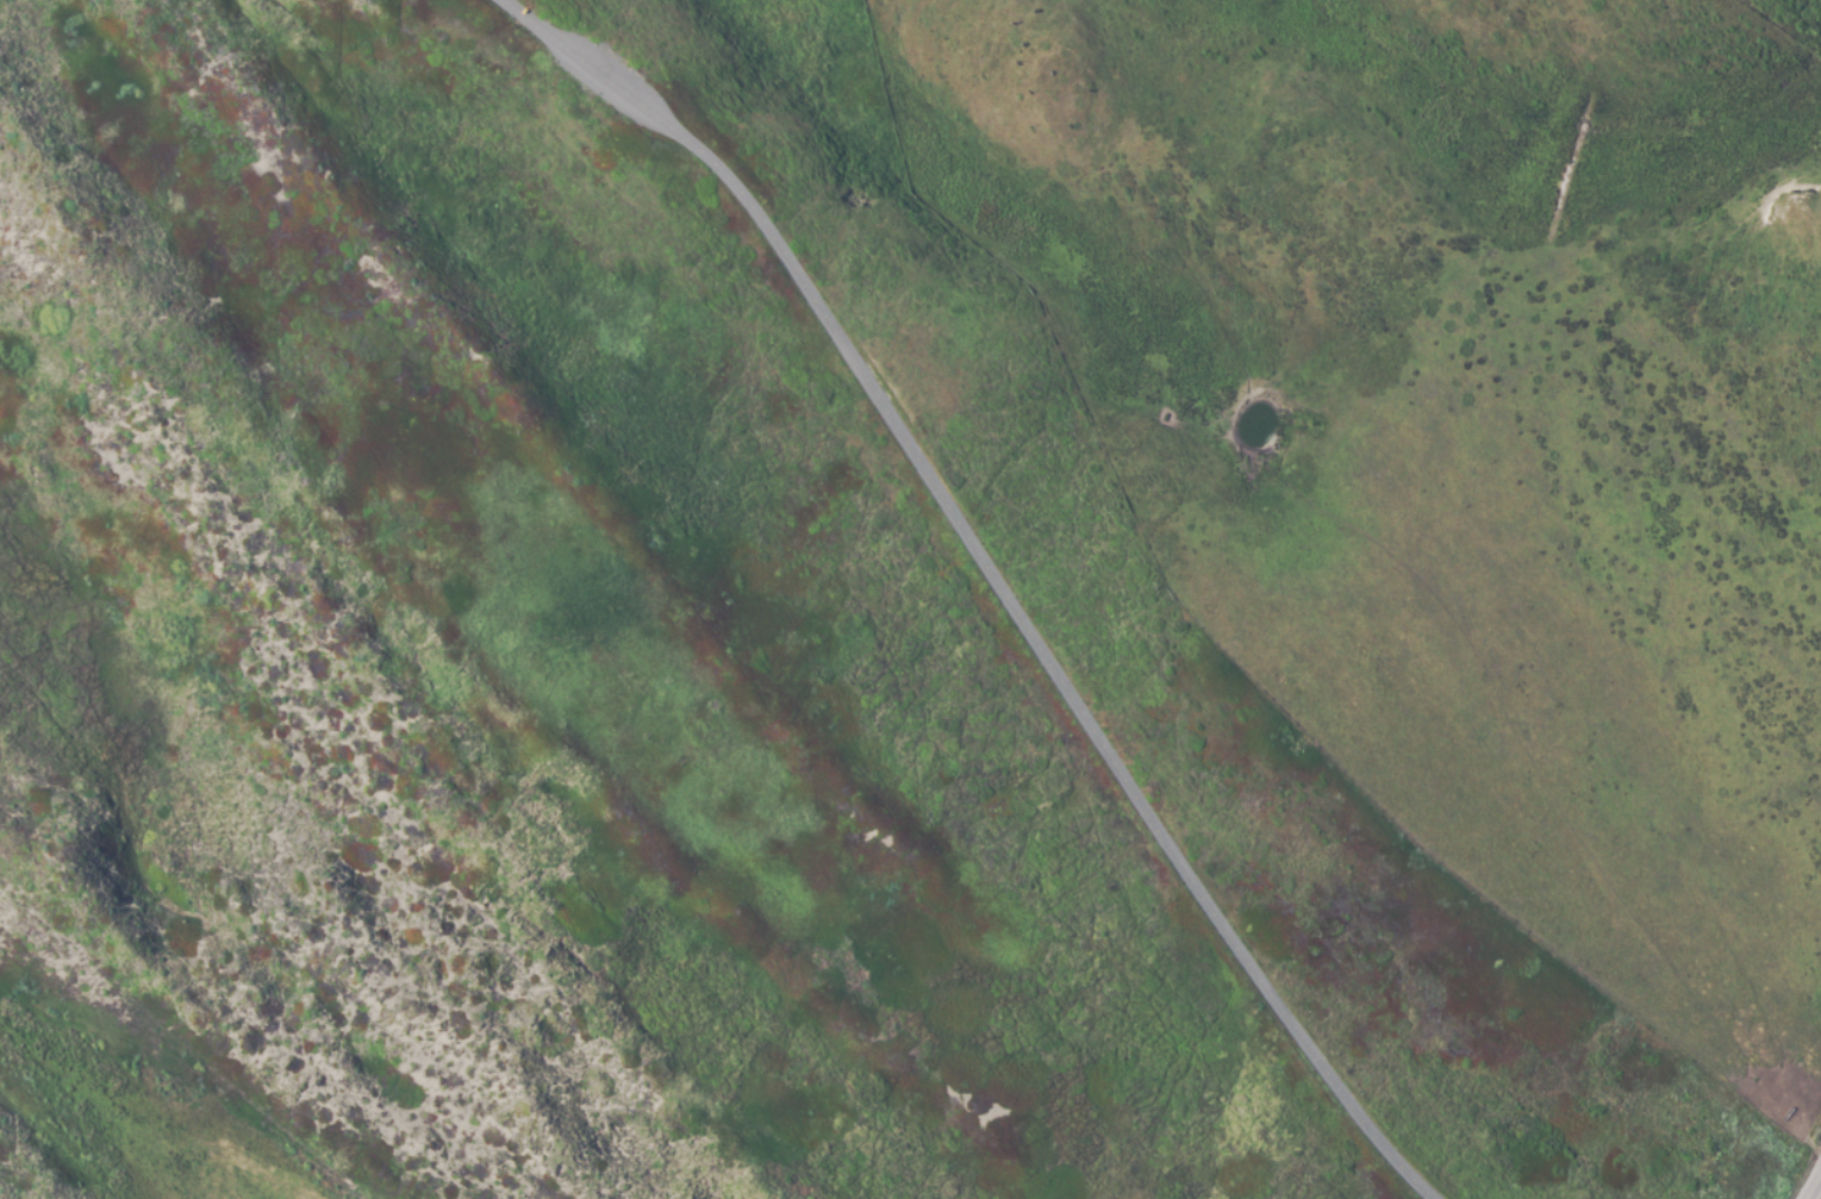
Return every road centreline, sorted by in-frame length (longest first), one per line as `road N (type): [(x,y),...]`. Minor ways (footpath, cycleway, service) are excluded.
road 1 (residential): [(1431,1198),(1371,1136),(1226,941),(763,221),(698,150),(500,0)]

